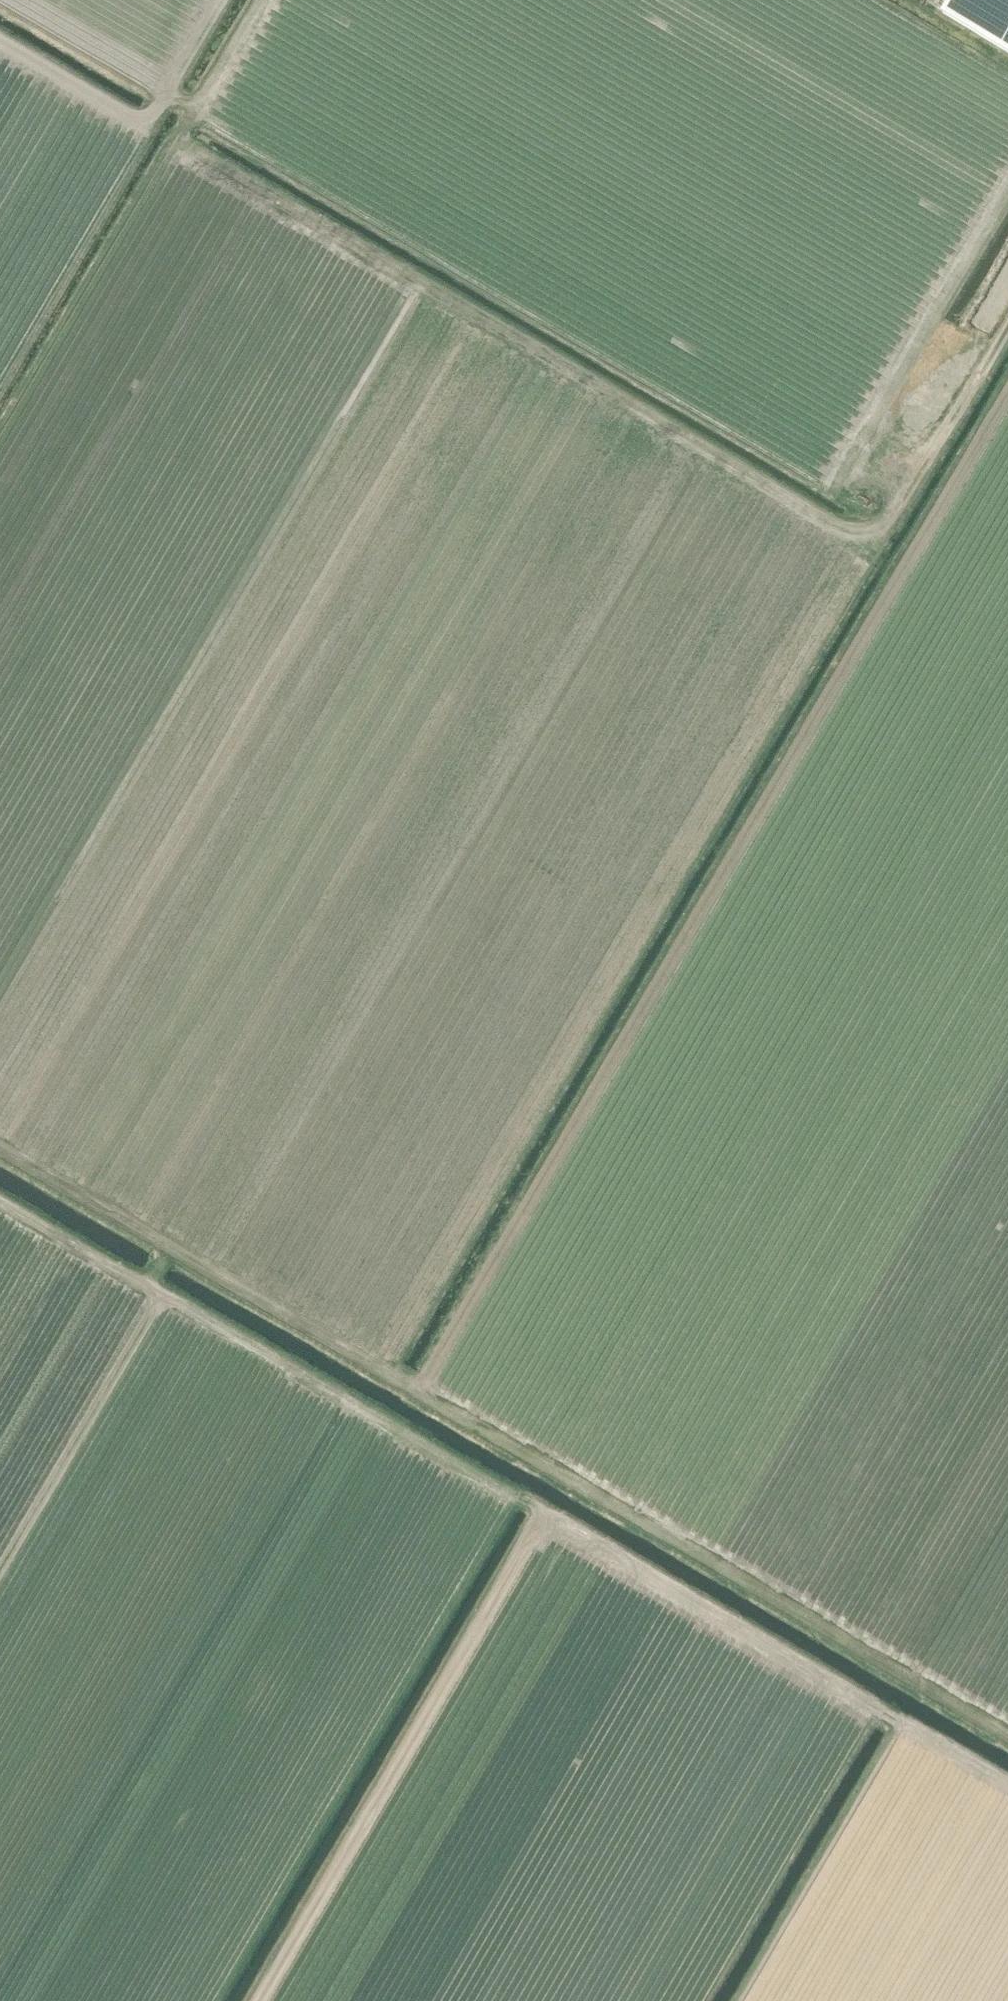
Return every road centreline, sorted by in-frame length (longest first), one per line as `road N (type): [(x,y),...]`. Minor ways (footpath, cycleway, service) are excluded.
road 1 (track): [(983,370),(889,527),(861,536)]
road 2 (track): [(154,116),(224,0)]

